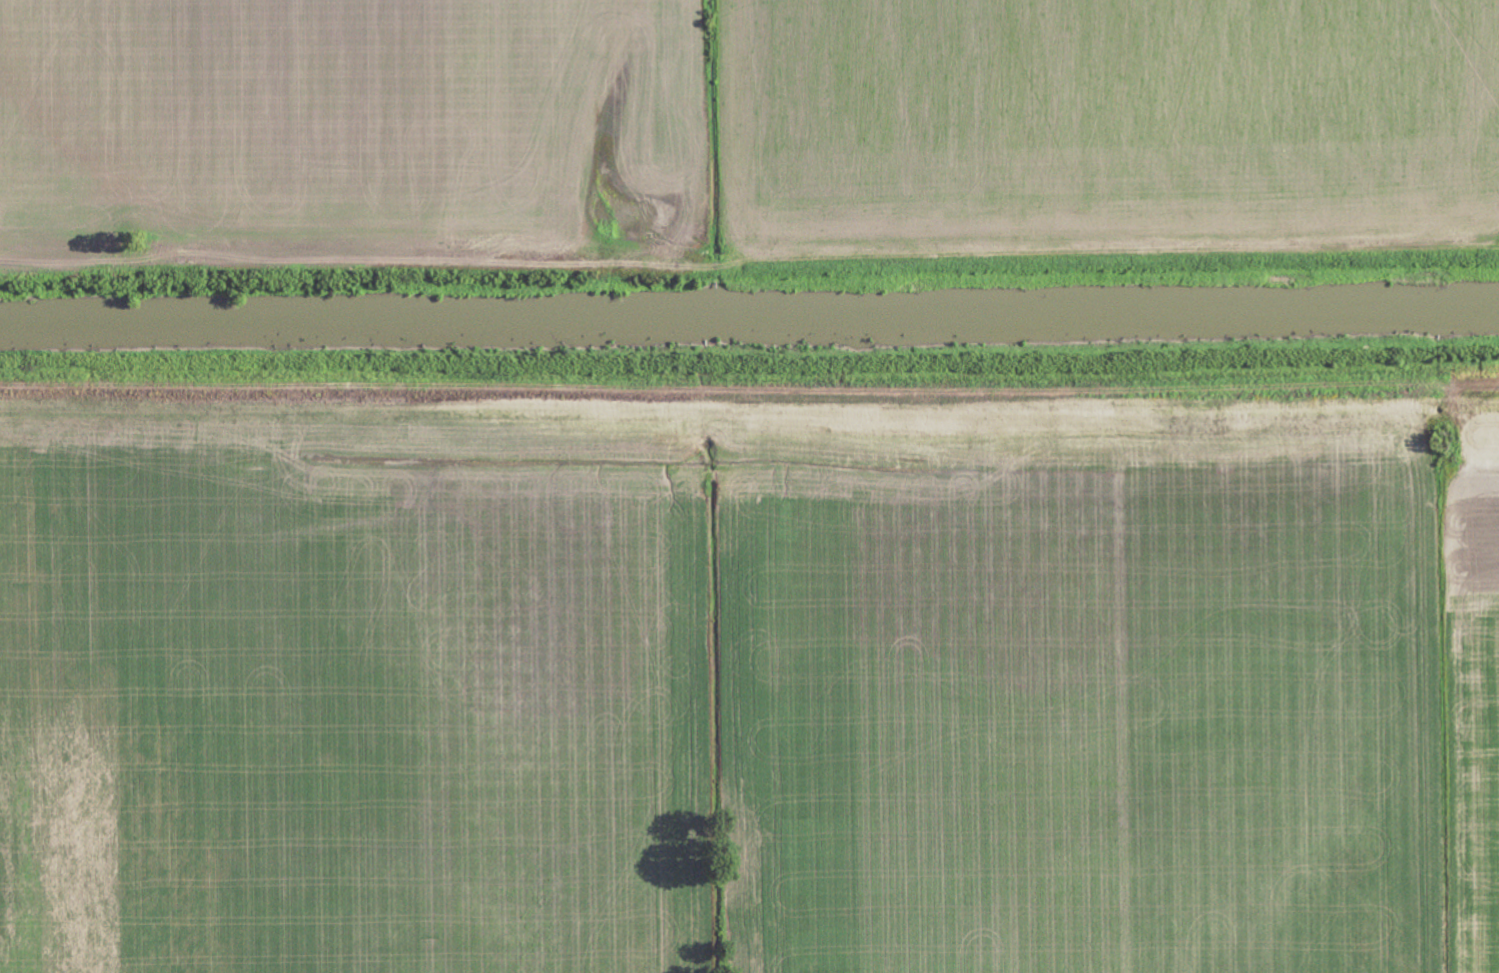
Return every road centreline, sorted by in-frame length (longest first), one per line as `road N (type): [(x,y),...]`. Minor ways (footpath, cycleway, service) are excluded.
road 1 (track): [(0,267),(1498,253)]

